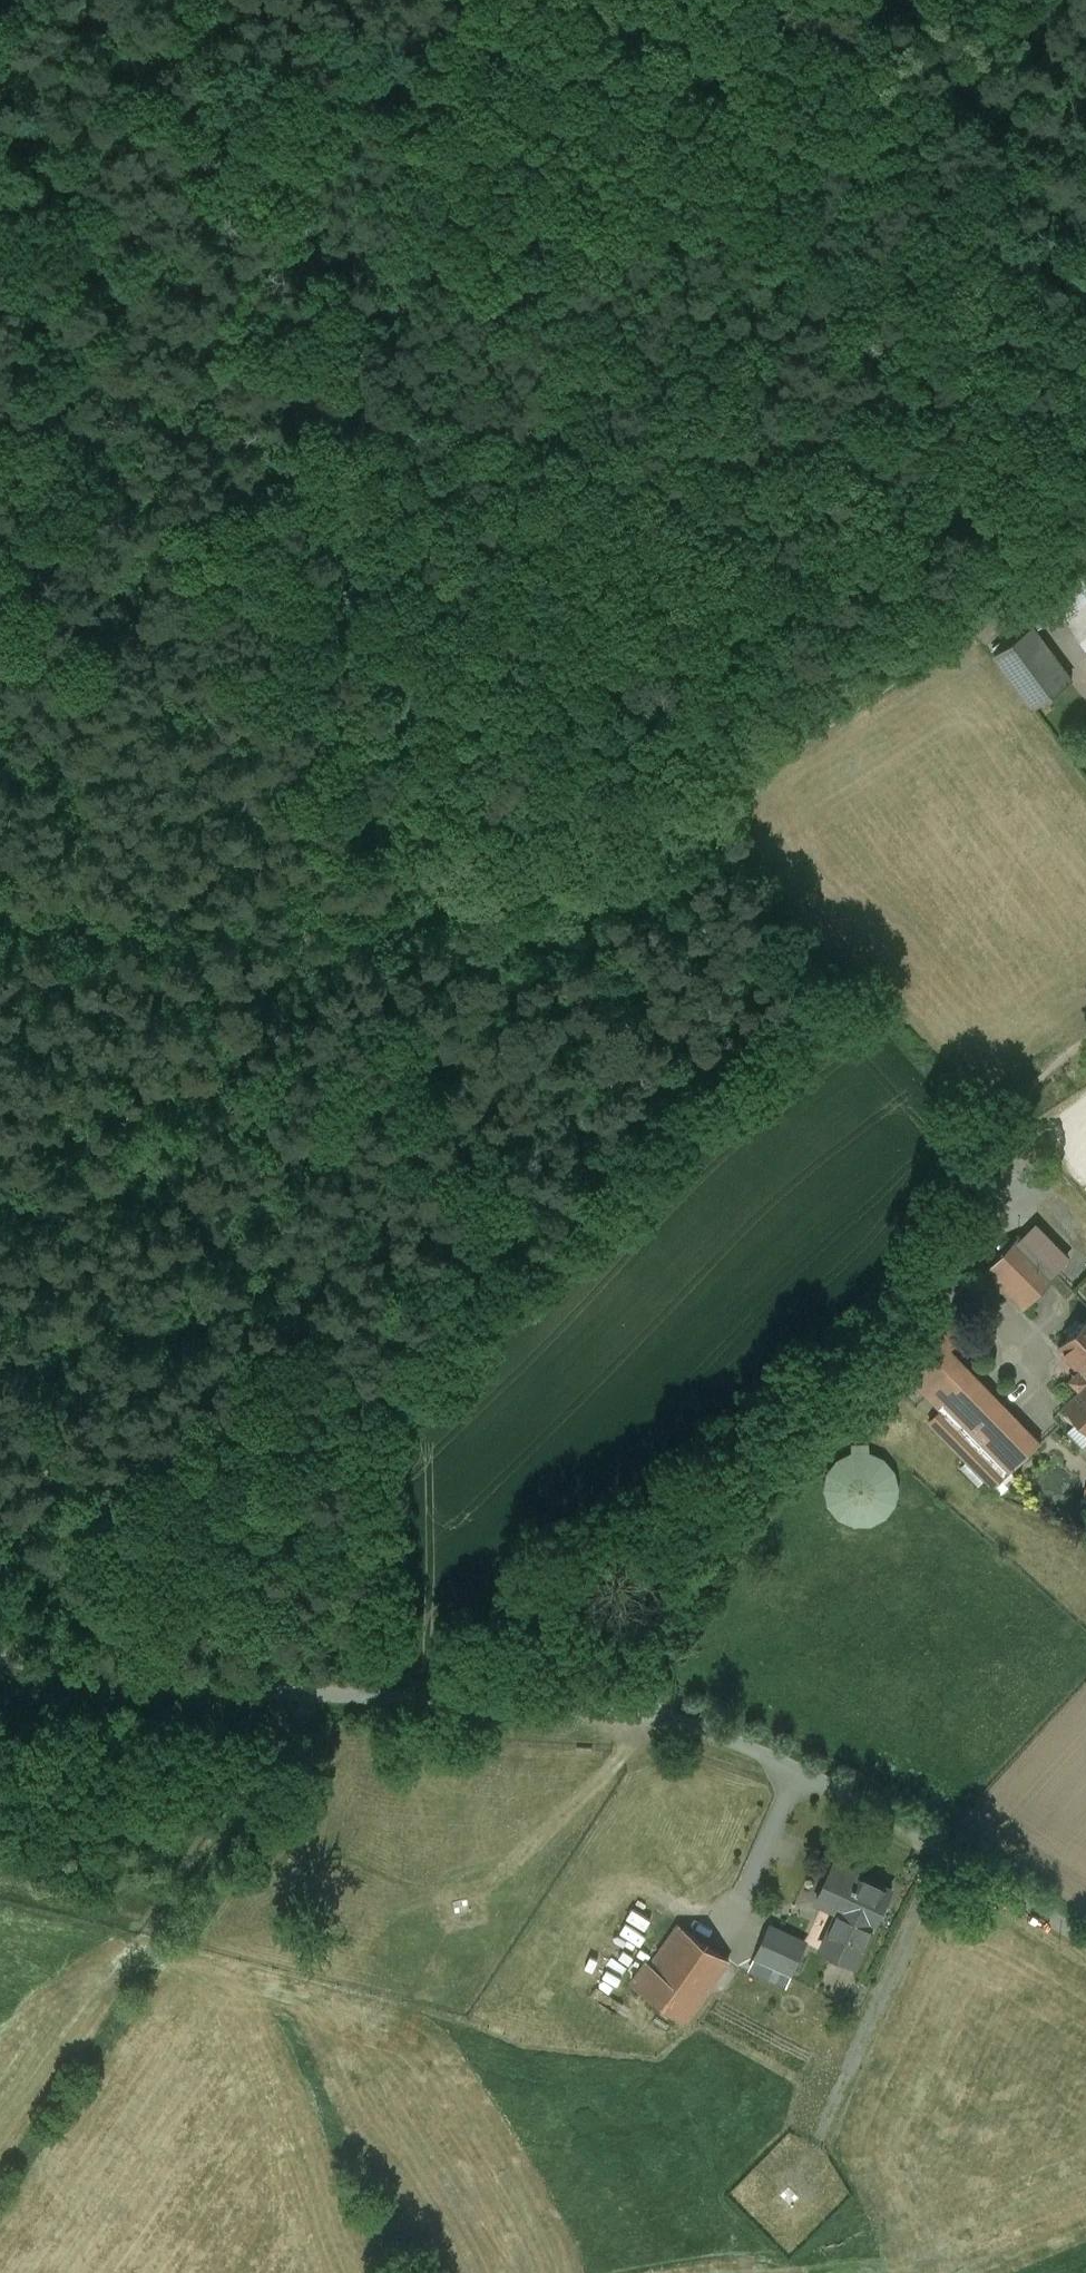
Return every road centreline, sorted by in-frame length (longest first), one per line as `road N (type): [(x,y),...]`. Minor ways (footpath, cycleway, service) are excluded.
road 1 (track): [(0,910),(75,923),(244,926),(473,906),(696,794),(1067,563),(1085,560)]
road 2 (unclassified): [(1085,1938),(903,1819),(656,1717),(106,1672),(0,1647)]
road 3 (track): [(1085,293),(917,0)]

